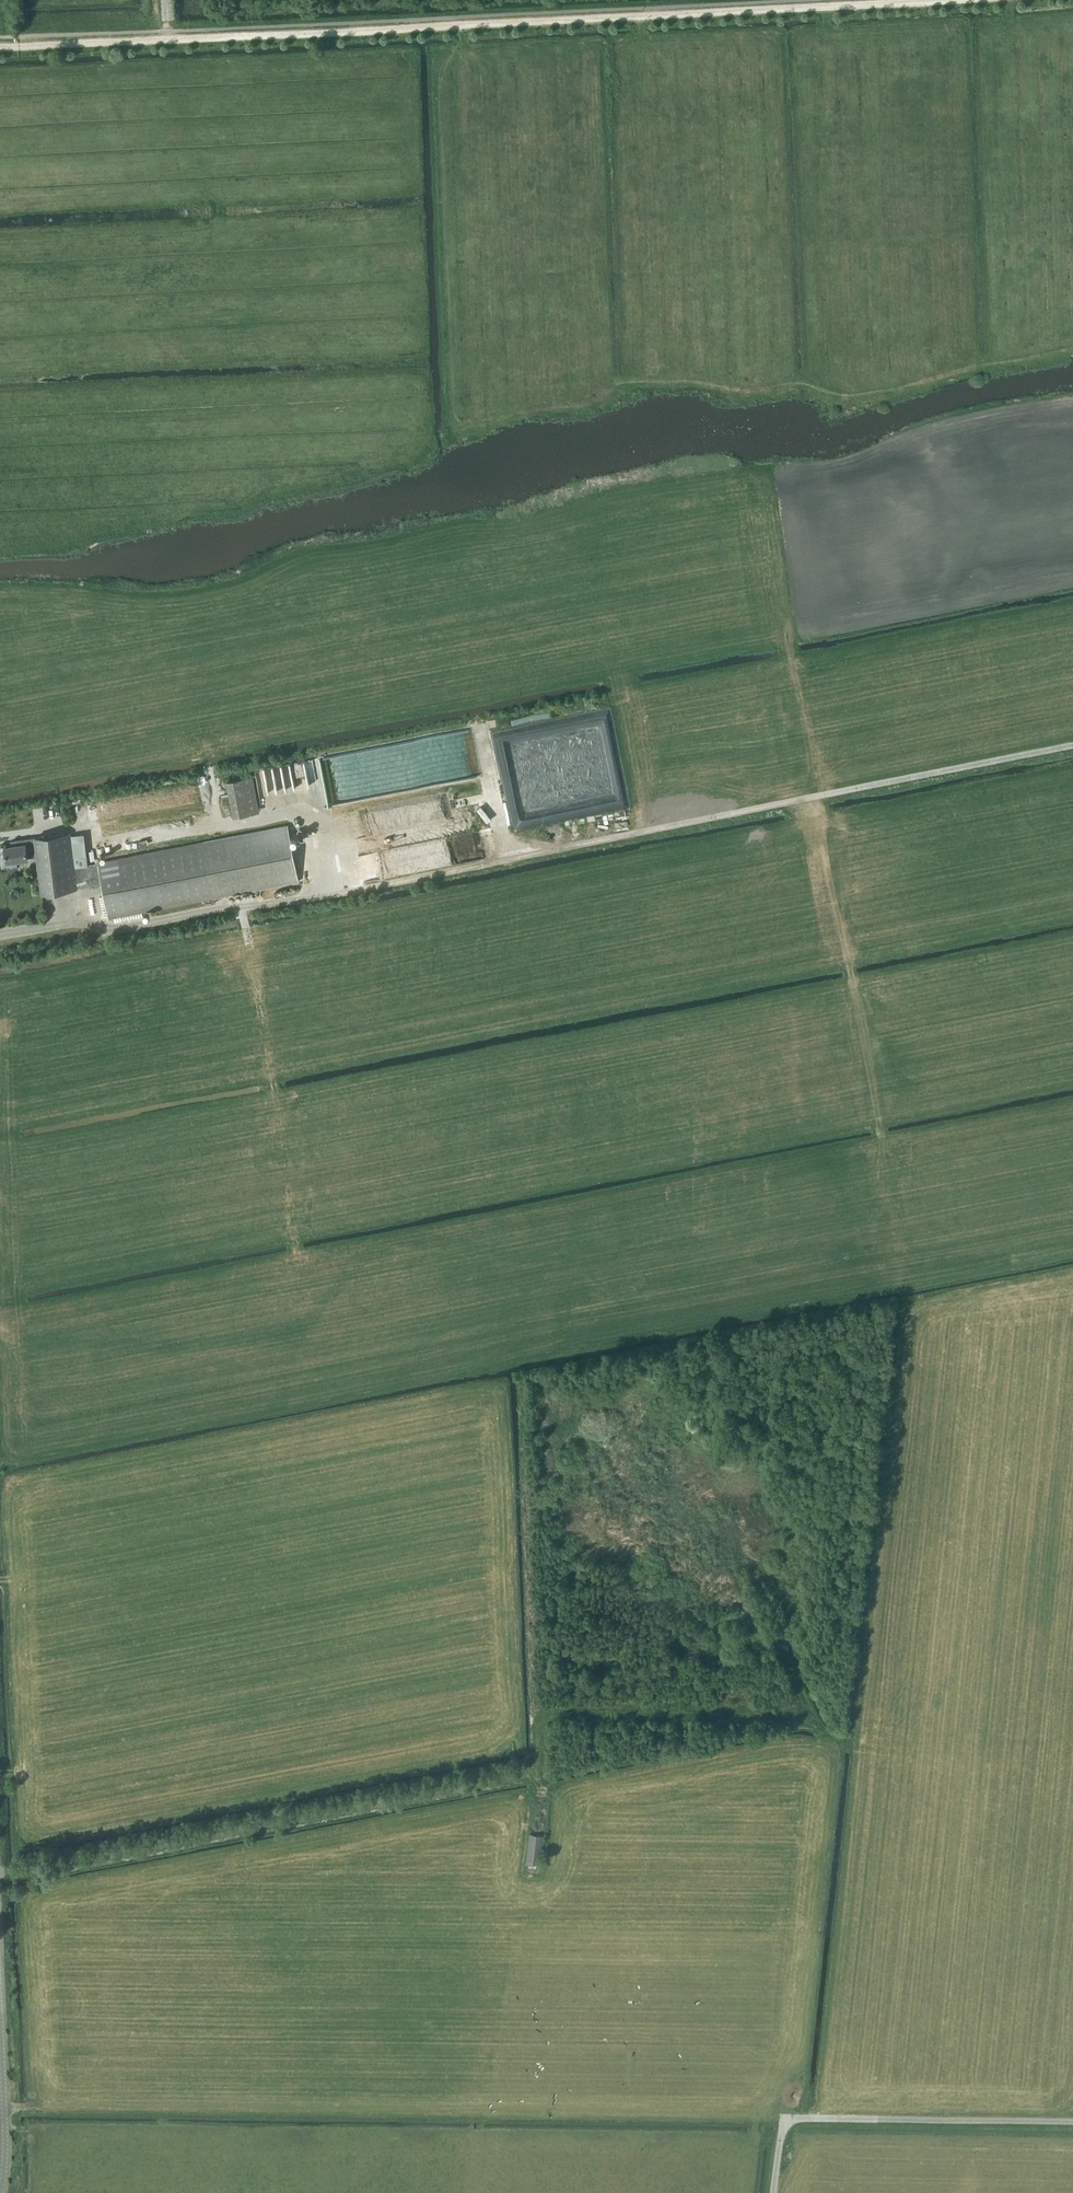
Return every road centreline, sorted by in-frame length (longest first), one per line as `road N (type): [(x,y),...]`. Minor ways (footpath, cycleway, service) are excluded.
road 1 (track): [(0,48),(929,0)]
road 2 (tertiary): [(3,2192),(0,2012)]

